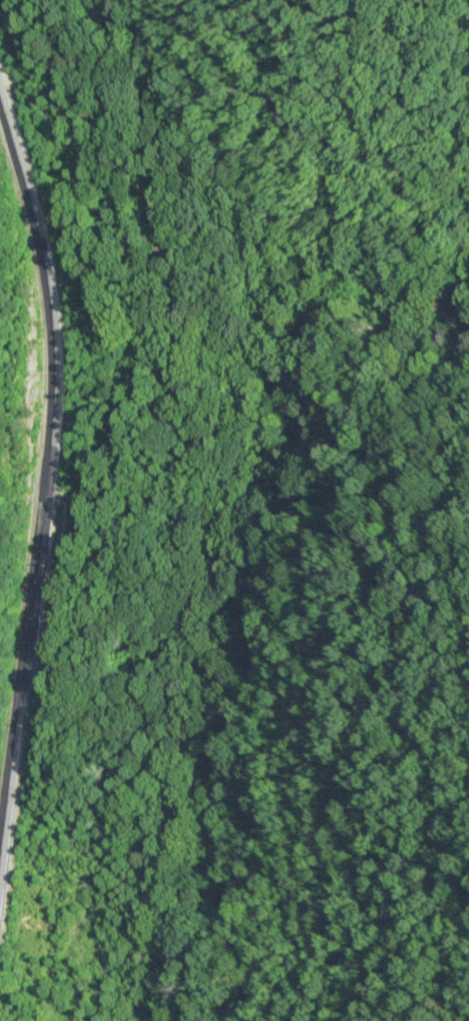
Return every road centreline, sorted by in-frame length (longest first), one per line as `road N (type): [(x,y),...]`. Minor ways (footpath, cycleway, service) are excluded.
road 1 (track): [(245,1020),(235,738),(307,498),(372,378),(468,369)]
road 2 (secondary): [(0,101),(40,248),(54,383),(0,841)]

